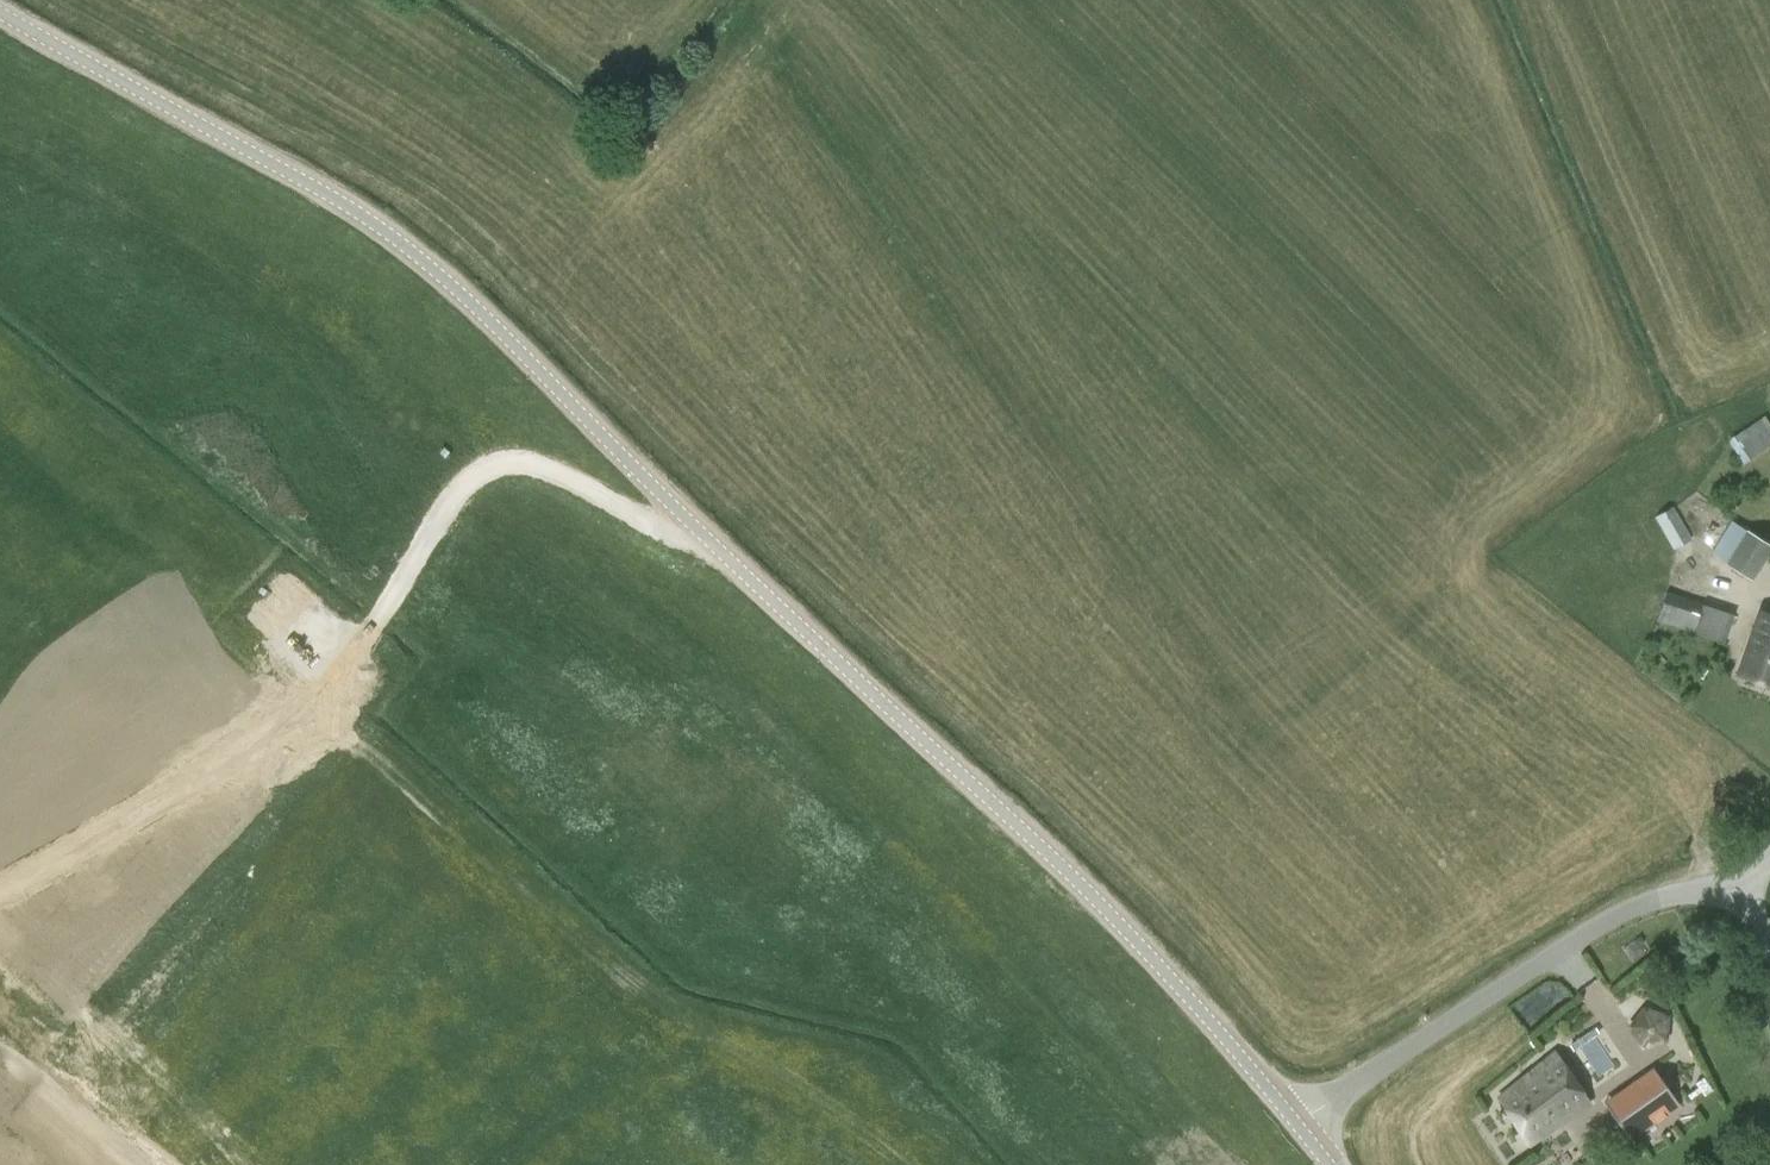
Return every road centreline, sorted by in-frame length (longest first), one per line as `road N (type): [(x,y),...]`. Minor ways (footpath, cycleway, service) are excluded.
road 1 (tertiary): [(1298,1123),(1138,942),(709,542),(432,269),(319,191),(0,15)]
road 2 (unclassified): [(1298,1123),(1632,906),(1682,891),(1738,893)]

